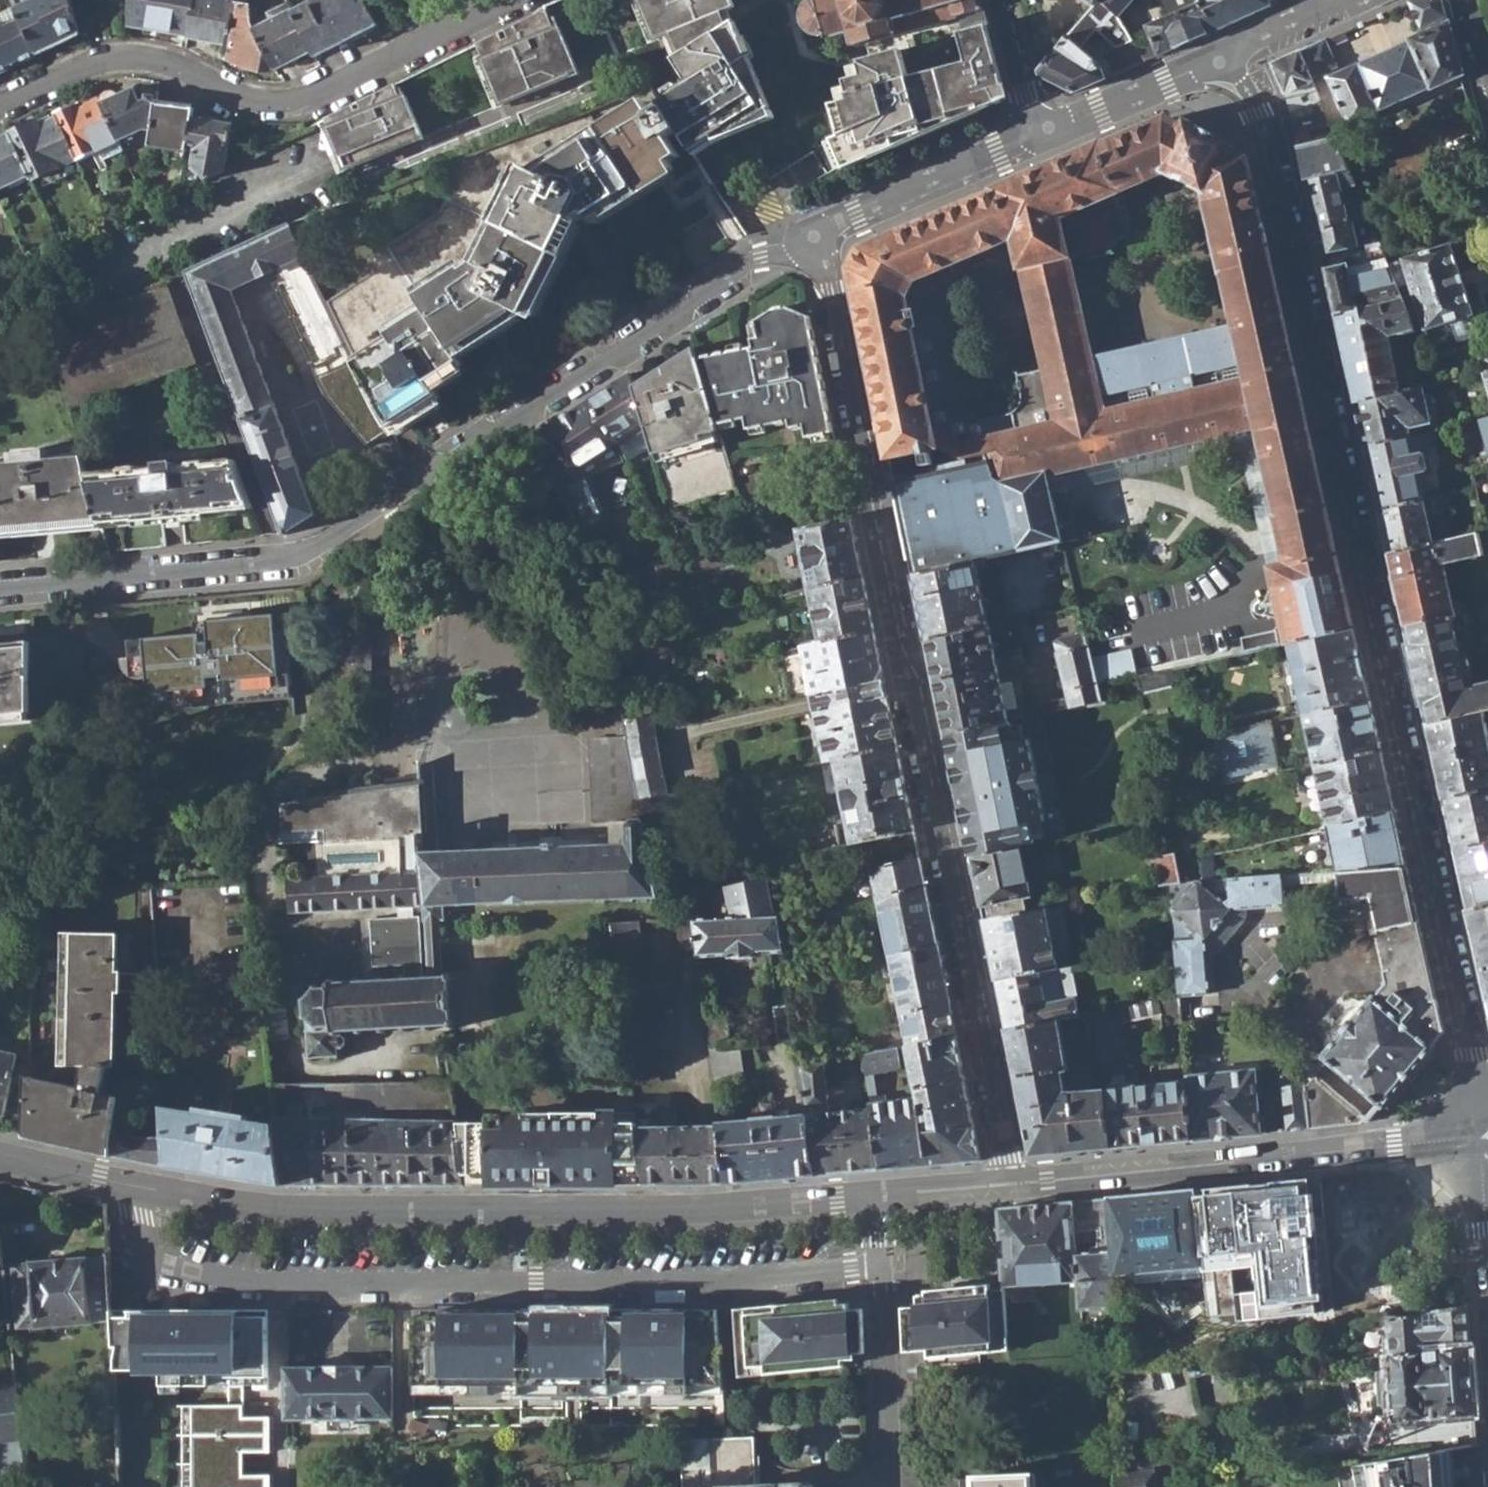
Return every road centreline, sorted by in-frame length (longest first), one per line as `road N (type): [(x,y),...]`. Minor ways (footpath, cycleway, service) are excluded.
road 1 (residential): [(1477,1137),(1473,1052),(1257,113),(1220,63)]
road 2 (residential): [(817,238),(1014,1183)]
road 3 (residential): [(0,591),(316,557),(761,256),(817,238)]
road 4 (secondary): [(872,1194),(685,1209),(271,1208),(0,1157)]
road 5 (residential): [(504,0),(302,103),(266,102),(119,64),(81,70),(0,109)]
road 6 (secondary): [(1477,1137),(1014,1183)]
road 7 (residential): [(872,1194),(885,1486)]
road 8 (residential): [(817,238),(853,211),(1050,129)]
road 9 (residential): [(1050,129),(1220,63)]
road 10 (residential): [(1220,63),(1362,0)]
road 11 (residential): [(1477,1137),(1487,1290)]
road 12 (secondary): [(1014,1183),(872,1194)]
road 13 (residential): [(998,0),(1026,98),(1050,129)]

